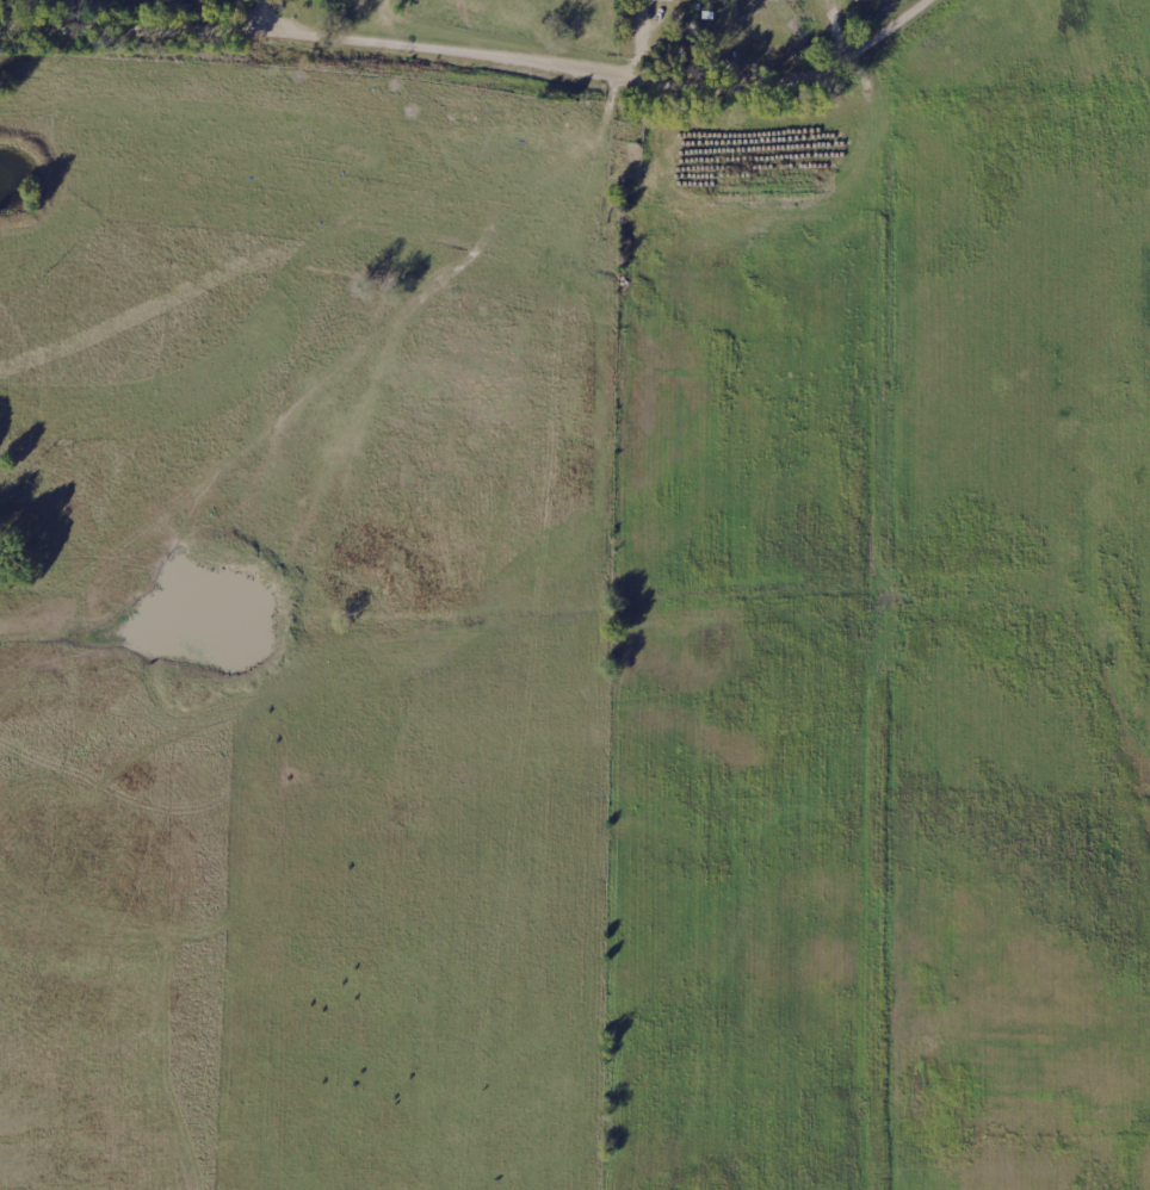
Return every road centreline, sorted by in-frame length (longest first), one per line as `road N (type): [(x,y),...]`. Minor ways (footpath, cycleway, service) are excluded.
road 1 (residential): [(0,36),(297,35),(693,89),(768,88),(836,69)]
road 2 (residential): [(836,69),(937,0)]

